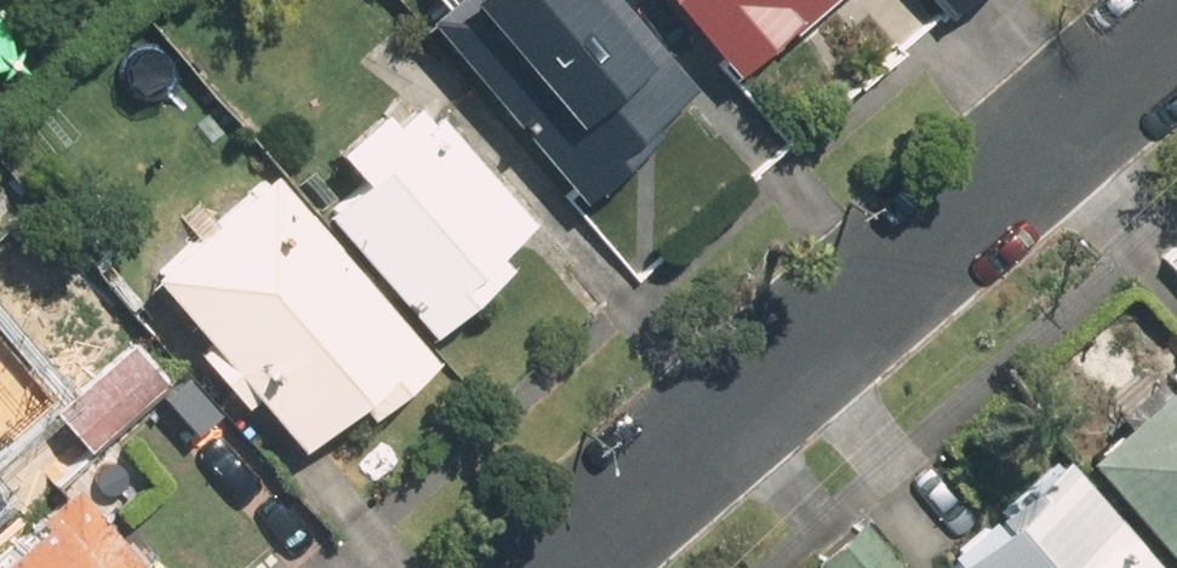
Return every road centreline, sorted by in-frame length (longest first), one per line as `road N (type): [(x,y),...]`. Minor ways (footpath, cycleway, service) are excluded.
road 1 (residential): [(541,567),(1176,21)]

